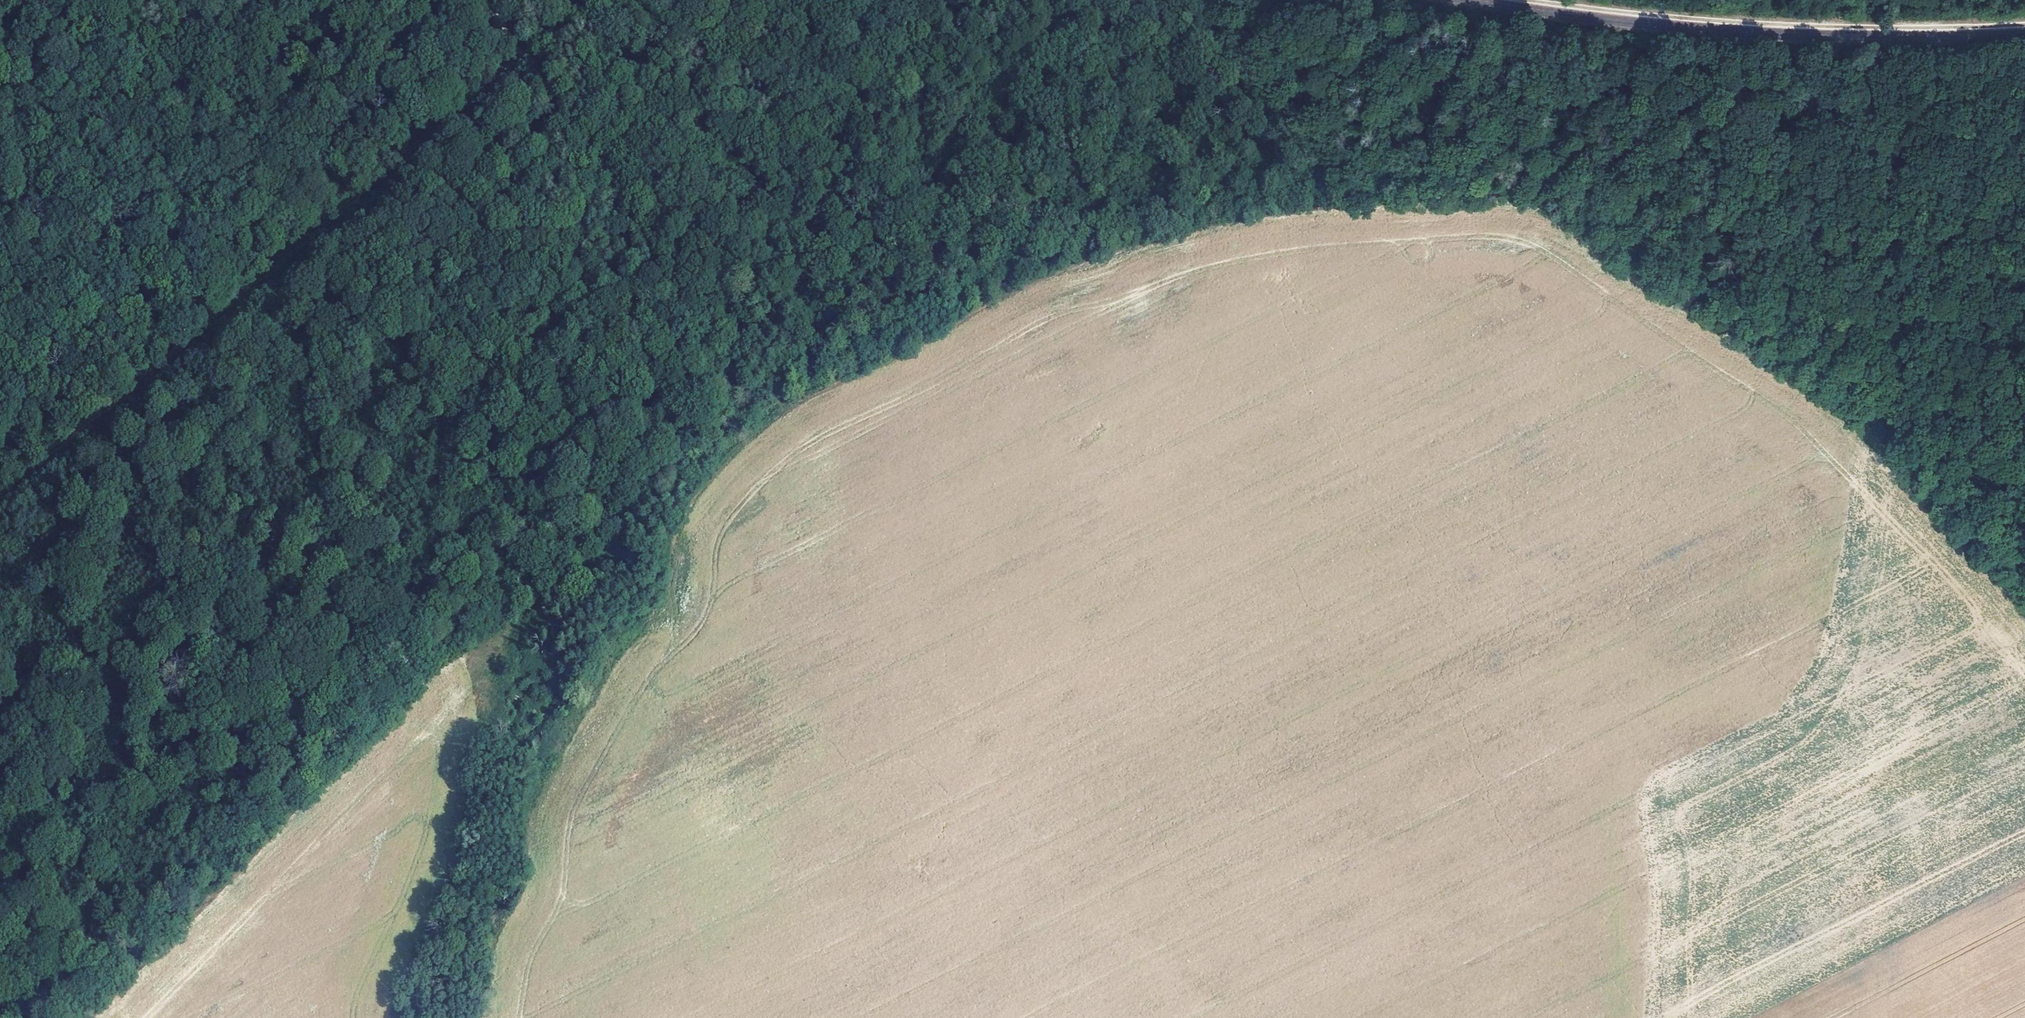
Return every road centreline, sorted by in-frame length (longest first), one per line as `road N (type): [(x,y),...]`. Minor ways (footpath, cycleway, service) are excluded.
road 1 (track): [(0,506),(527,59),(476,0)]

